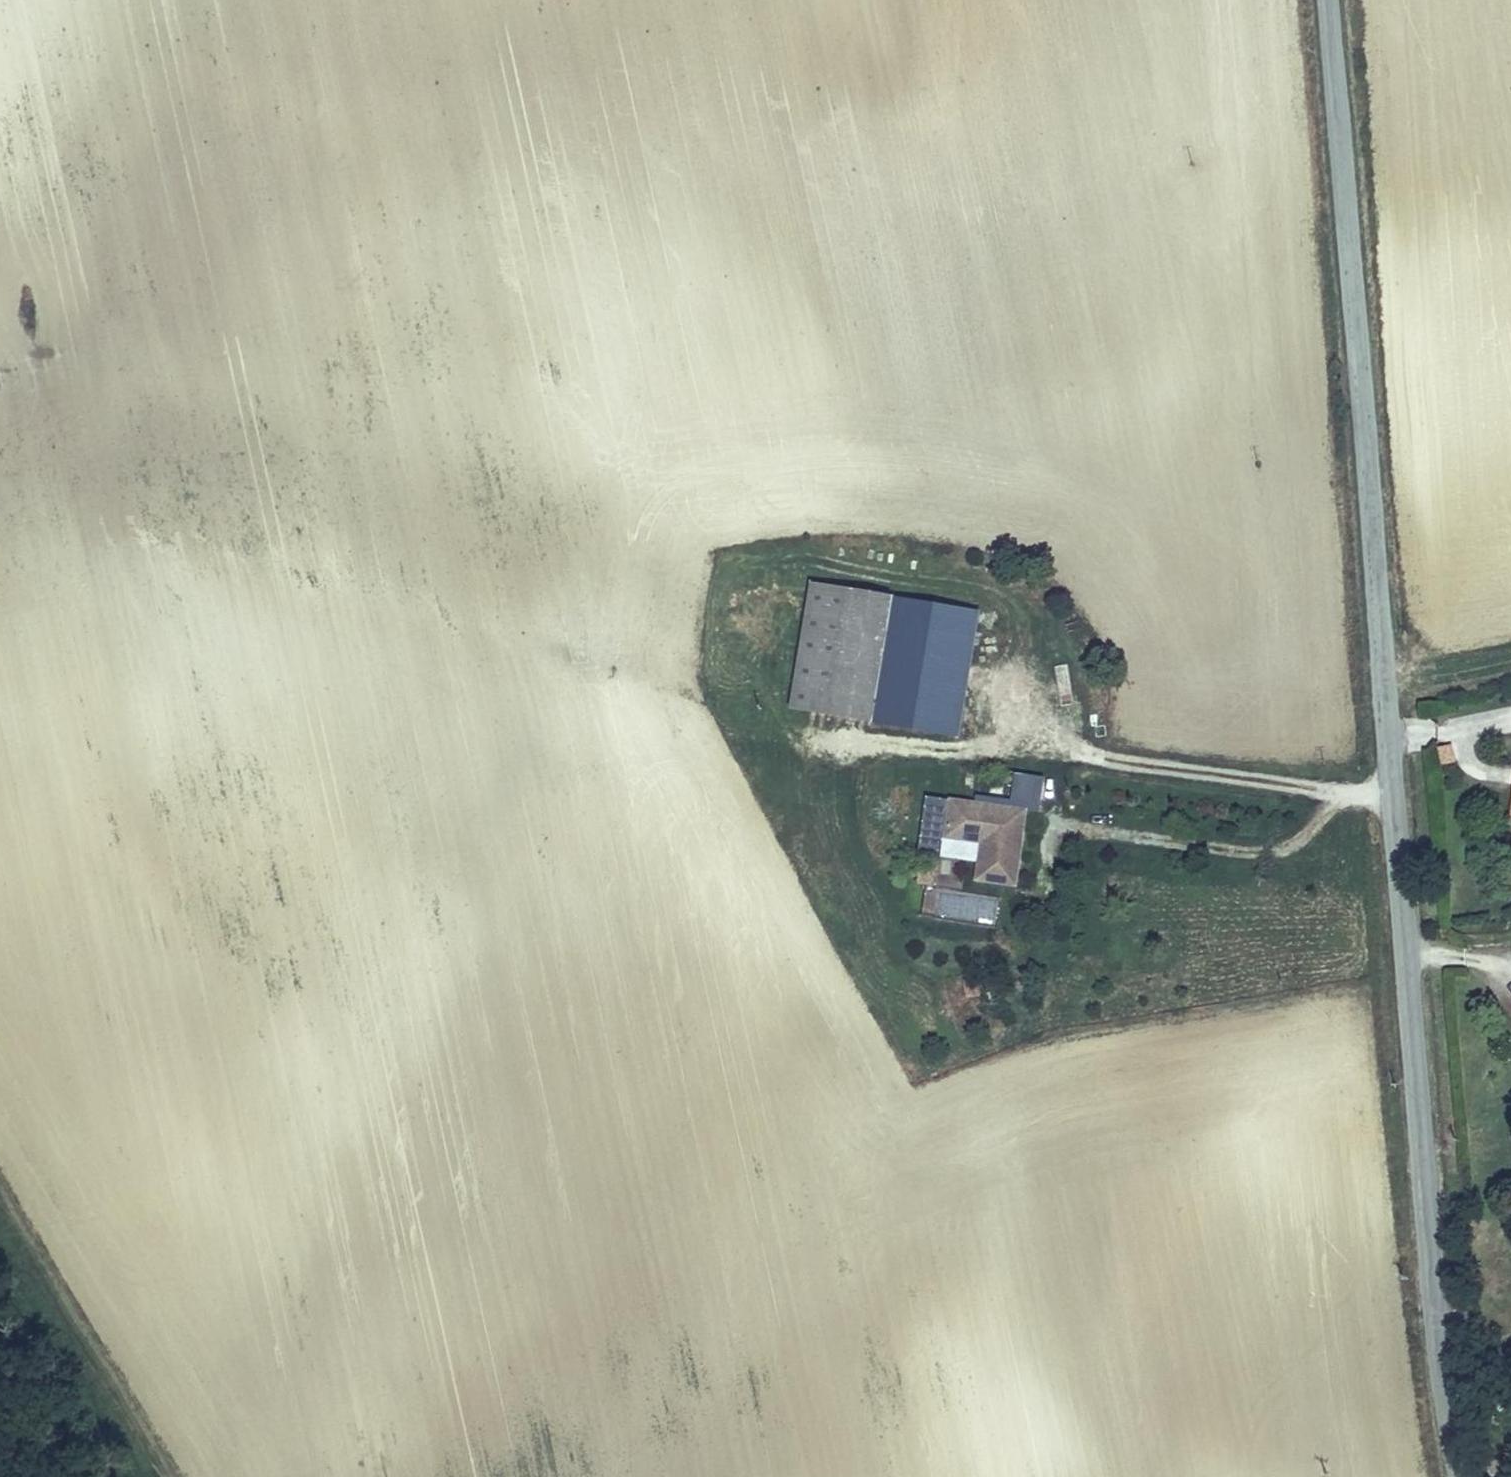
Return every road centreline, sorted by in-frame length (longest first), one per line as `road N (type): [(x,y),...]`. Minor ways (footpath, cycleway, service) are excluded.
road 1 (tertiary): [(1462,1476),(1445,1417),(1331,0)]
road 2 (track): [(0,1230),(142,1476)]

